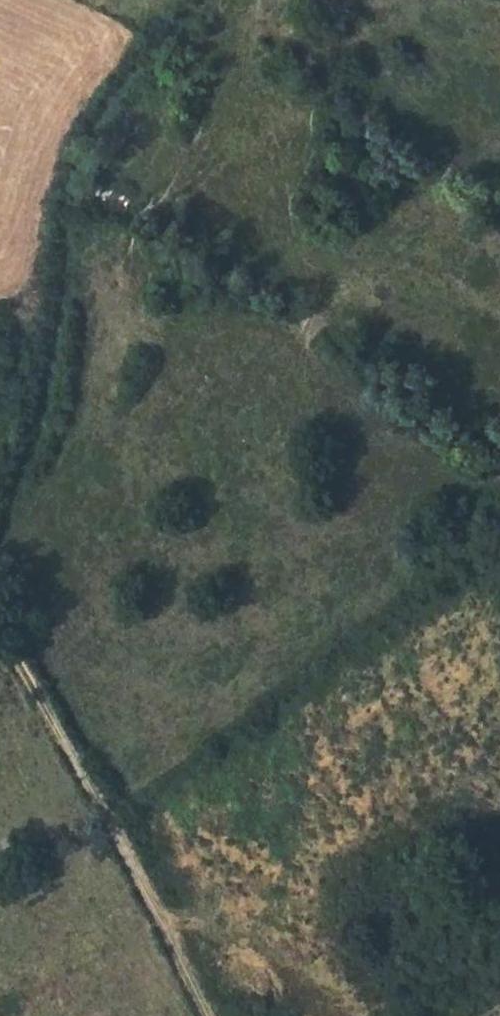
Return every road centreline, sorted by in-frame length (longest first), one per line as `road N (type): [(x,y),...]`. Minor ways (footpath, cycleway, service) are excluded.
road 1 (track): [(0,623),(214,1015)]

